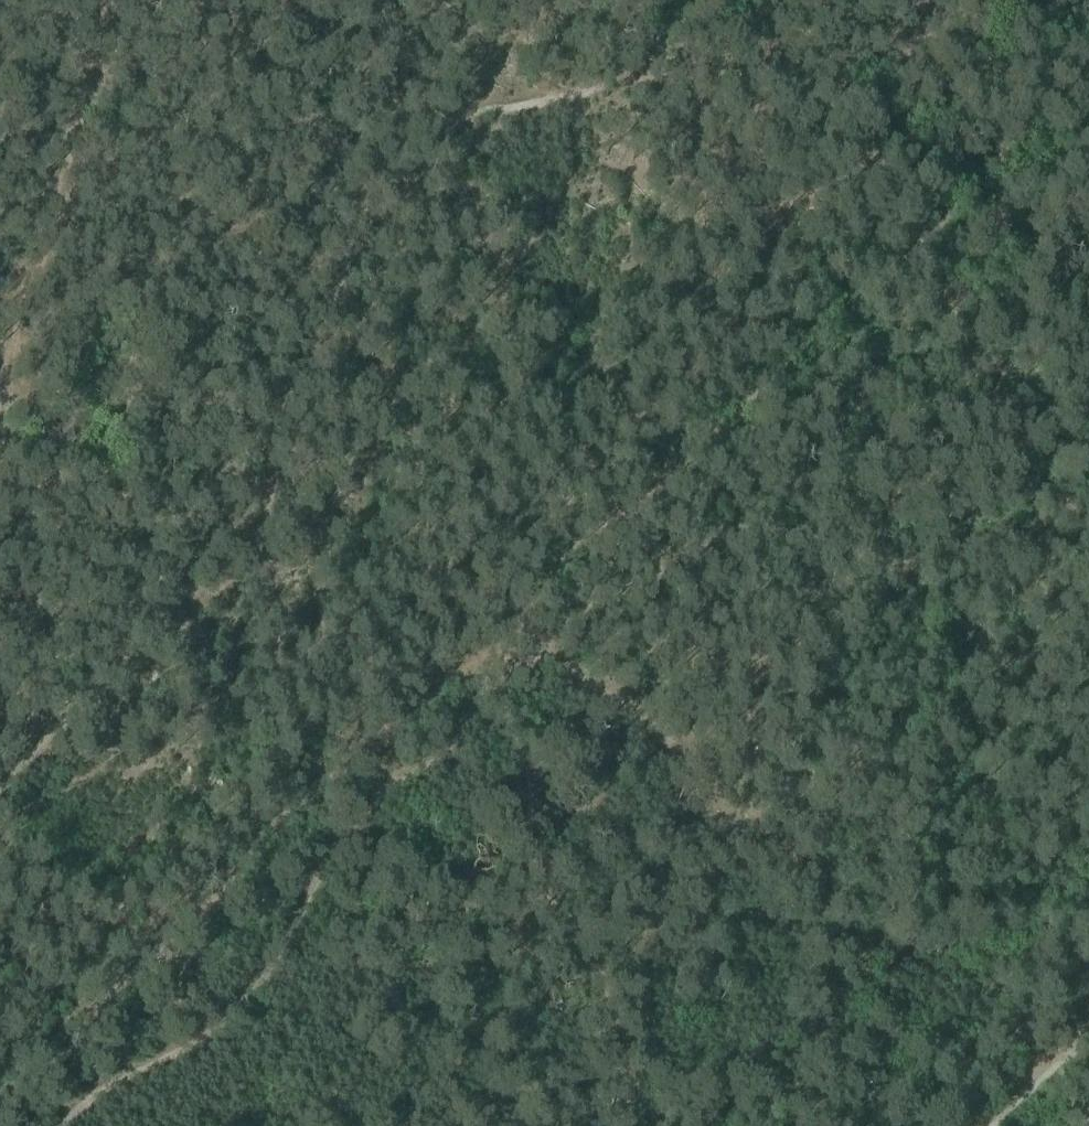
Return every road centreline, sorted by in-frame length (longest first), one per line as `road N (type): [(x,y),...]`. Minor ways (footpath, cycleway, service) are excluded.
road 1 (track): [(0,812),(152,612),(245,537),(297,335),(350,213),(393,142),(450,121),(826,48),(942,0)]
road 2 (track): [(0,317),(33,217),(73,0)]
road 3 (track): [(1088,1036),(1000,1125)]

